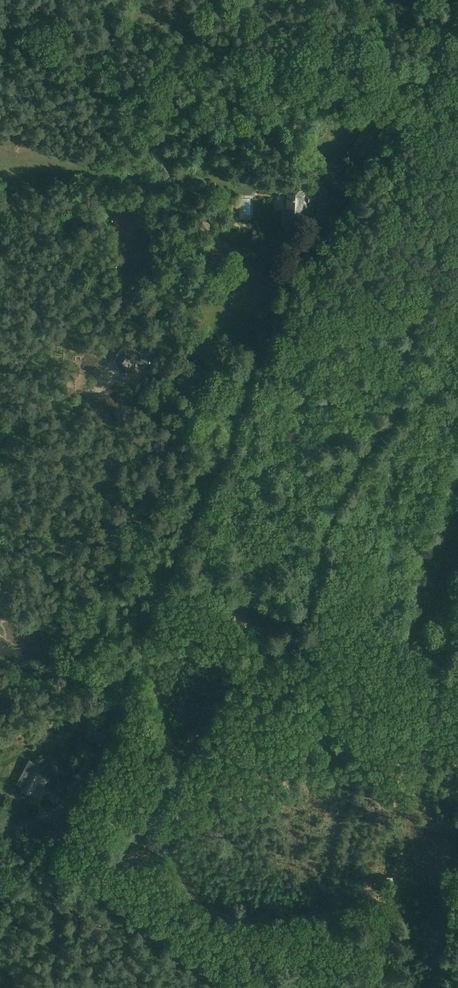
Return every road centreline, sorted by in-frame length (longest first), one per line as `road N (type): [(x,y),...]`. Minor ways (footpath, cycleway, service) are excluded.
road 1 (track): [(0,39),(49,50),(126,109),(206,225),(238,252),(290,252),(314,233),(324,202),(310,173),(264,169),(144,121)]
road 2 (track): [(94,875),(156,813),(221,691),(296,625),(336,498),(396,412),(457,385)]
road 3 (track): [(126,109),(178,77),(278,53),(378,98),(371,131)]
road 4 (track): [(236,987),(35,833),(0,830)]
road 5 (track): [(396,412),(288,400),(221,370),(146,369)]

